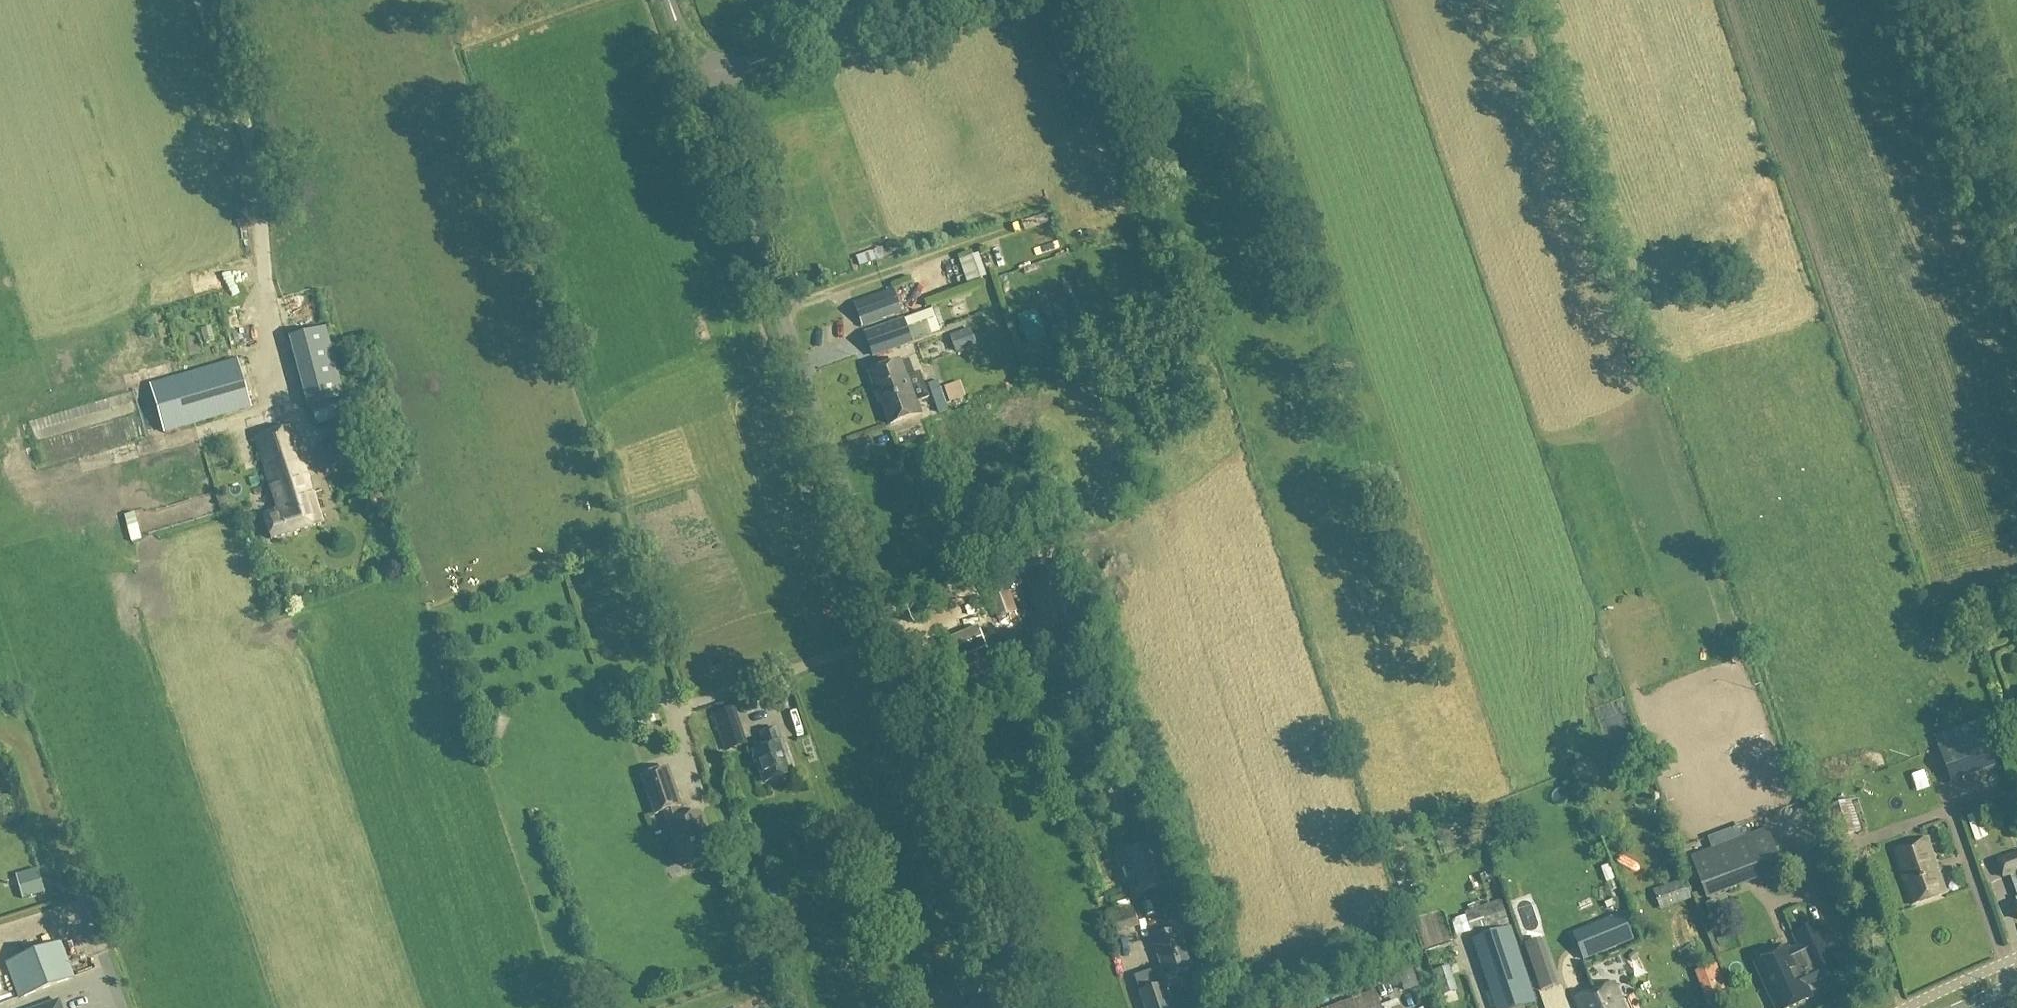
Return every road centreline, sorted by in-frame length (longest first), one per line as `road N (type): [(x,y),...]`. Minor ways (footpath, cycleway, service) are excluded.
road 1 (unclassified): [(1025,1007),(696,84)]
road 2 (unclassified): [(696,84),(927,0)]
road 3 (unclassified): [(258,168),(201,0)]

